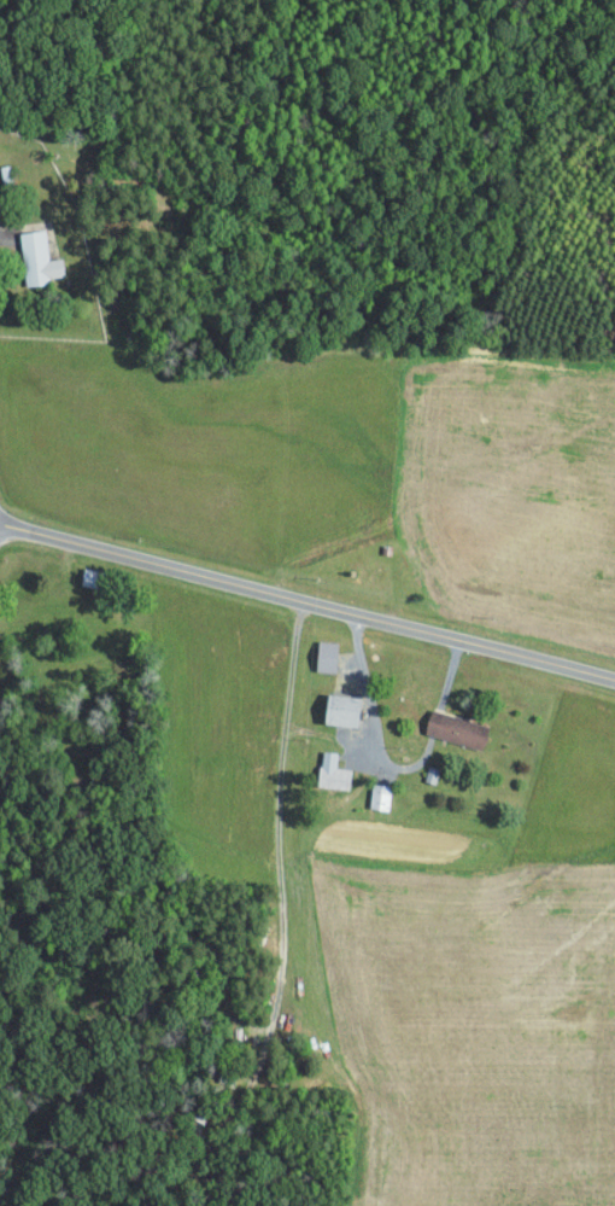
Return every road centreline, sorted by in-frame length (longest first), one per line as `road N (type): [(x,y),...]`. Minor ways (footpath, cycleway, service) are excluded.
road 1 (residential): [(614,683),(0,533)]

